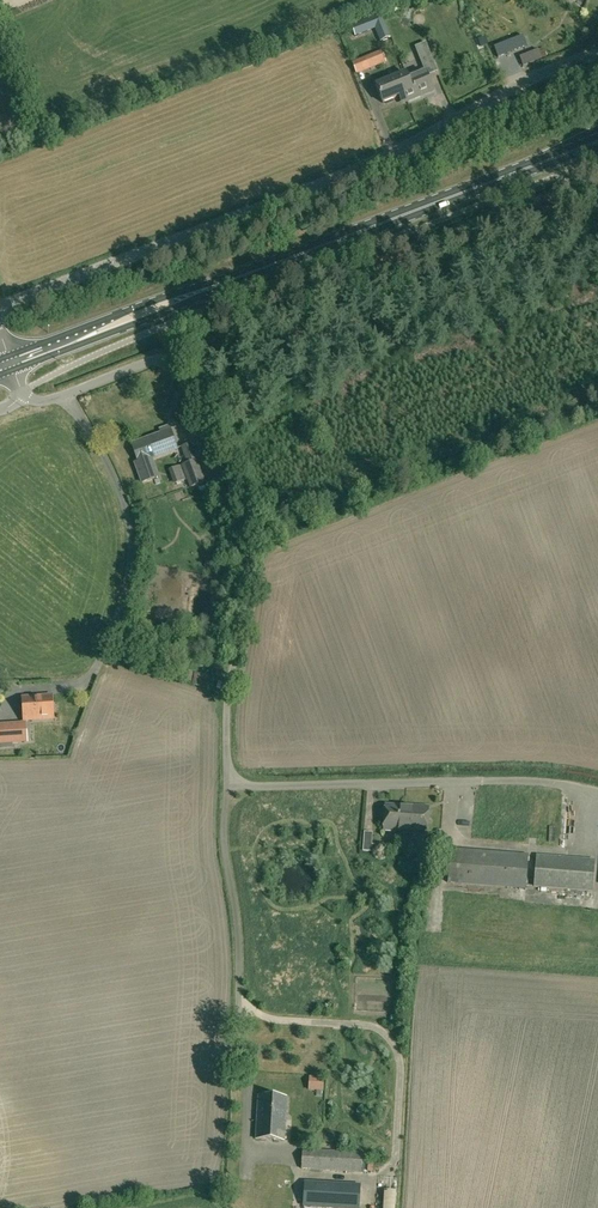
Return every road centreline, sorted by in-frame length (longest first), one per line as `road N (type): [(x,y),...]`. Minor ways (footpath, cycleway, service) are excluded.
road 1 (unclassified): [(597,796),(477,782),(226,789),(225,717),(249,583),(243,535),(180,379),(162,361),(59,399),(24,393)]
road 2 (unclassified): [(0,310),(390,157),(515,88),(597,53)]
road 3 (primary): [(11,363),(597,142)]

